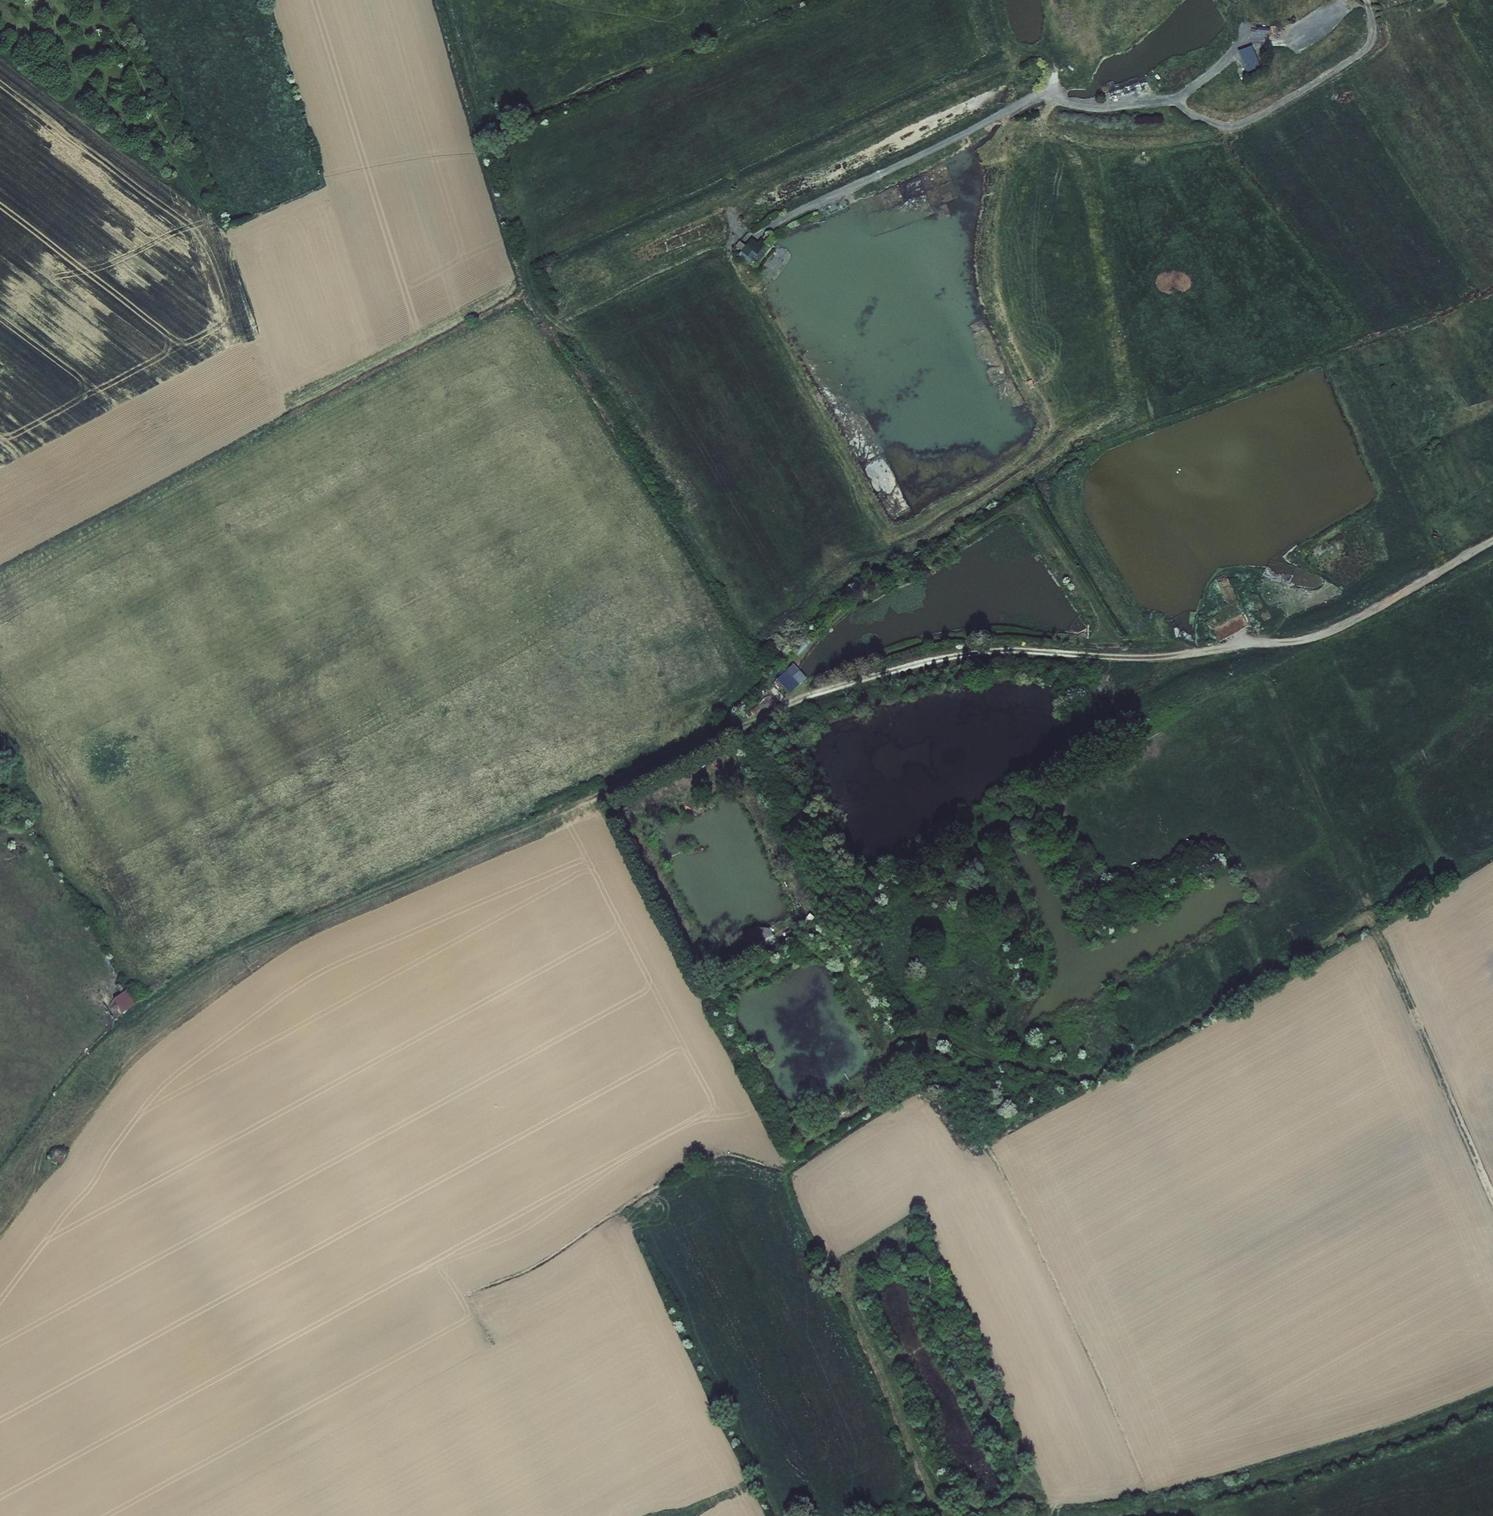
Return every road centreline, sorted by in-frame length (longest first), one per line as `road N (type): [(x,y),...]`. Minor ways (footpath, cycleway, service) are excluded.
road 1 (track): [(773,710),(969,657),(1047,651),(1123,658),(1322,638),(1492,541)]

